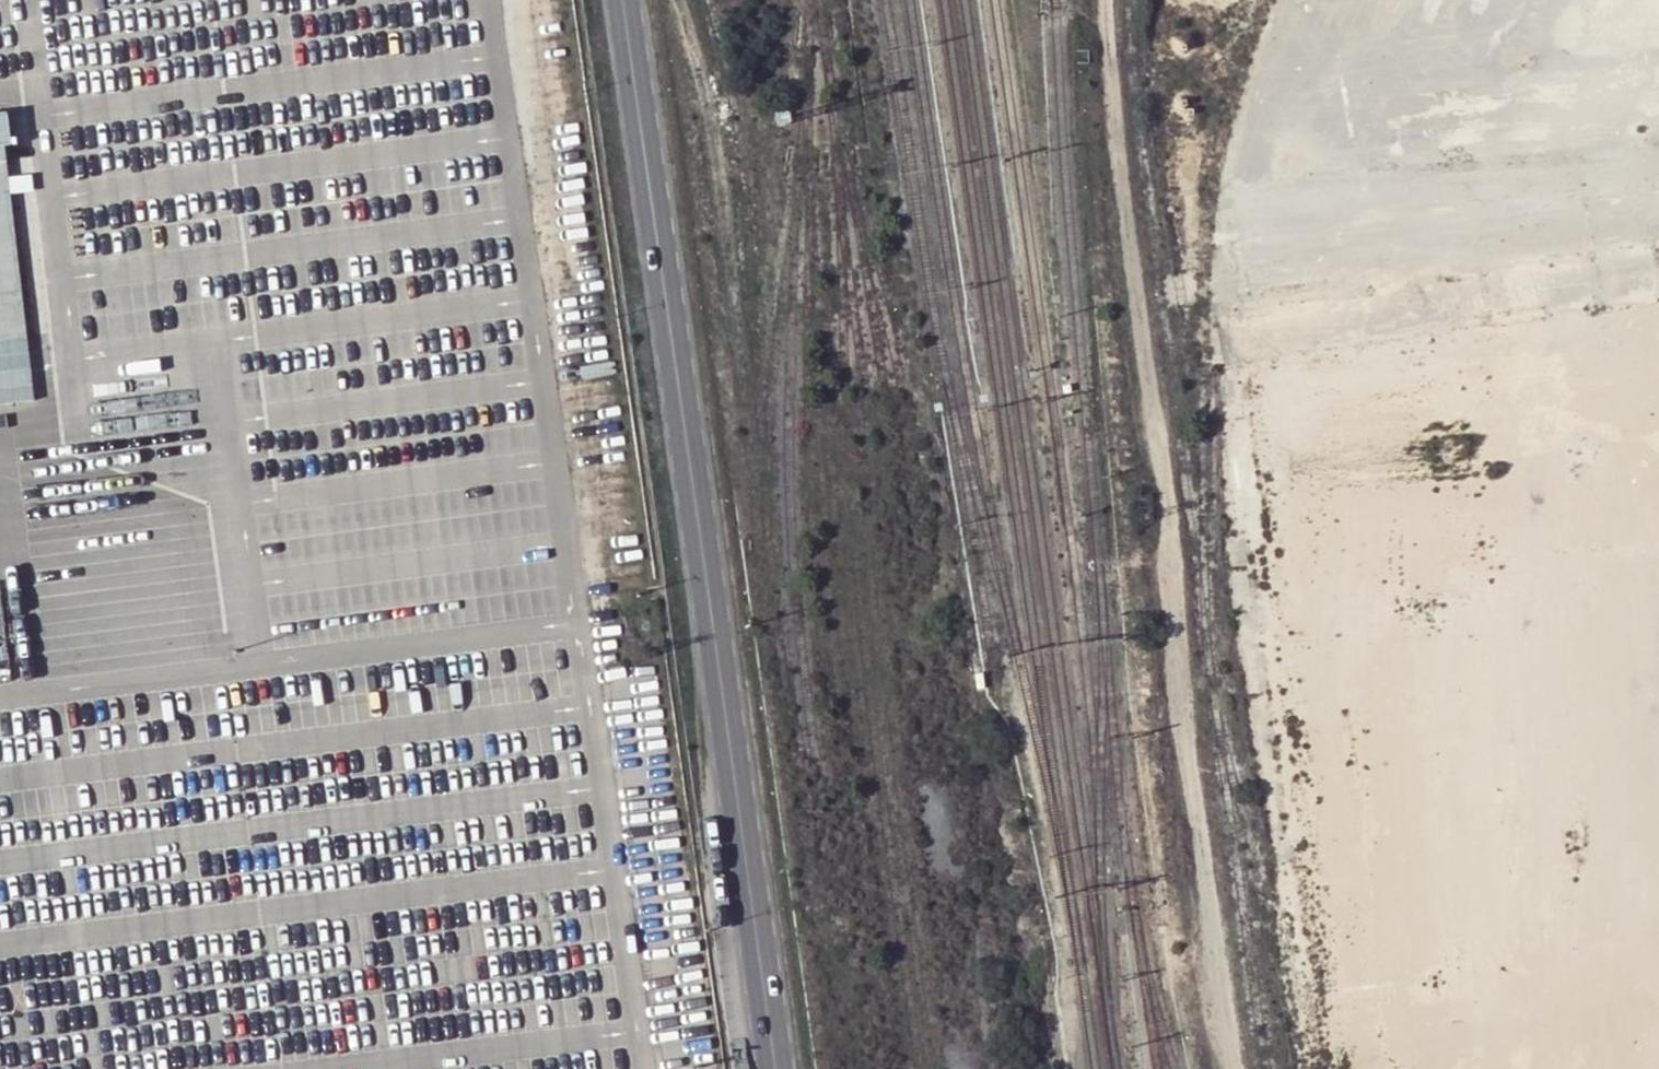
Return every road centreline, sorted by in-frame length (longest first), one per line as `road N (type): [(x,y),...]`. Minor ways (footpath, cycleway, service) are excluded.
road 1 (secondary): [(626,0),(774,1068)]
road 2 (track): [(1236,1068),(1187,730),(1171,516),(1128,223),(1108,0)]

